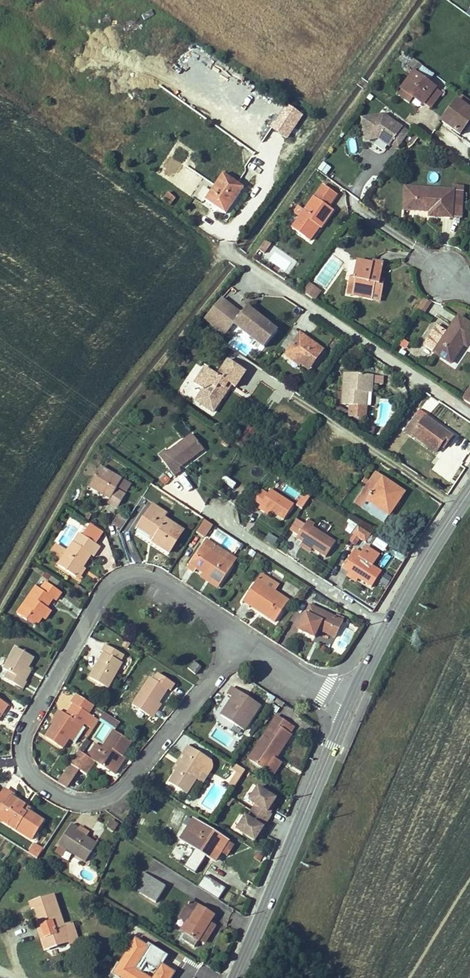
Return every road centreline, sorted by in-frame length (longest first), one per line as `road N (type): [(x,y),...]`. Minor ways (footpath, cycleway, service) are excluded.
road 1 (residential): [(240,641),(152,761),(122,788),(93,802),(36,783),(20,754),(30,724),(119,581),(138,572)]
road 2 (secondary): [(348,709),(230,977)]
road 3 (secondary): [(469,492),(419,569),(348,709)]
road 4 (residential): [(240,641),(348,709)]
road 5 (residential): [(138,572),(240,641)]

